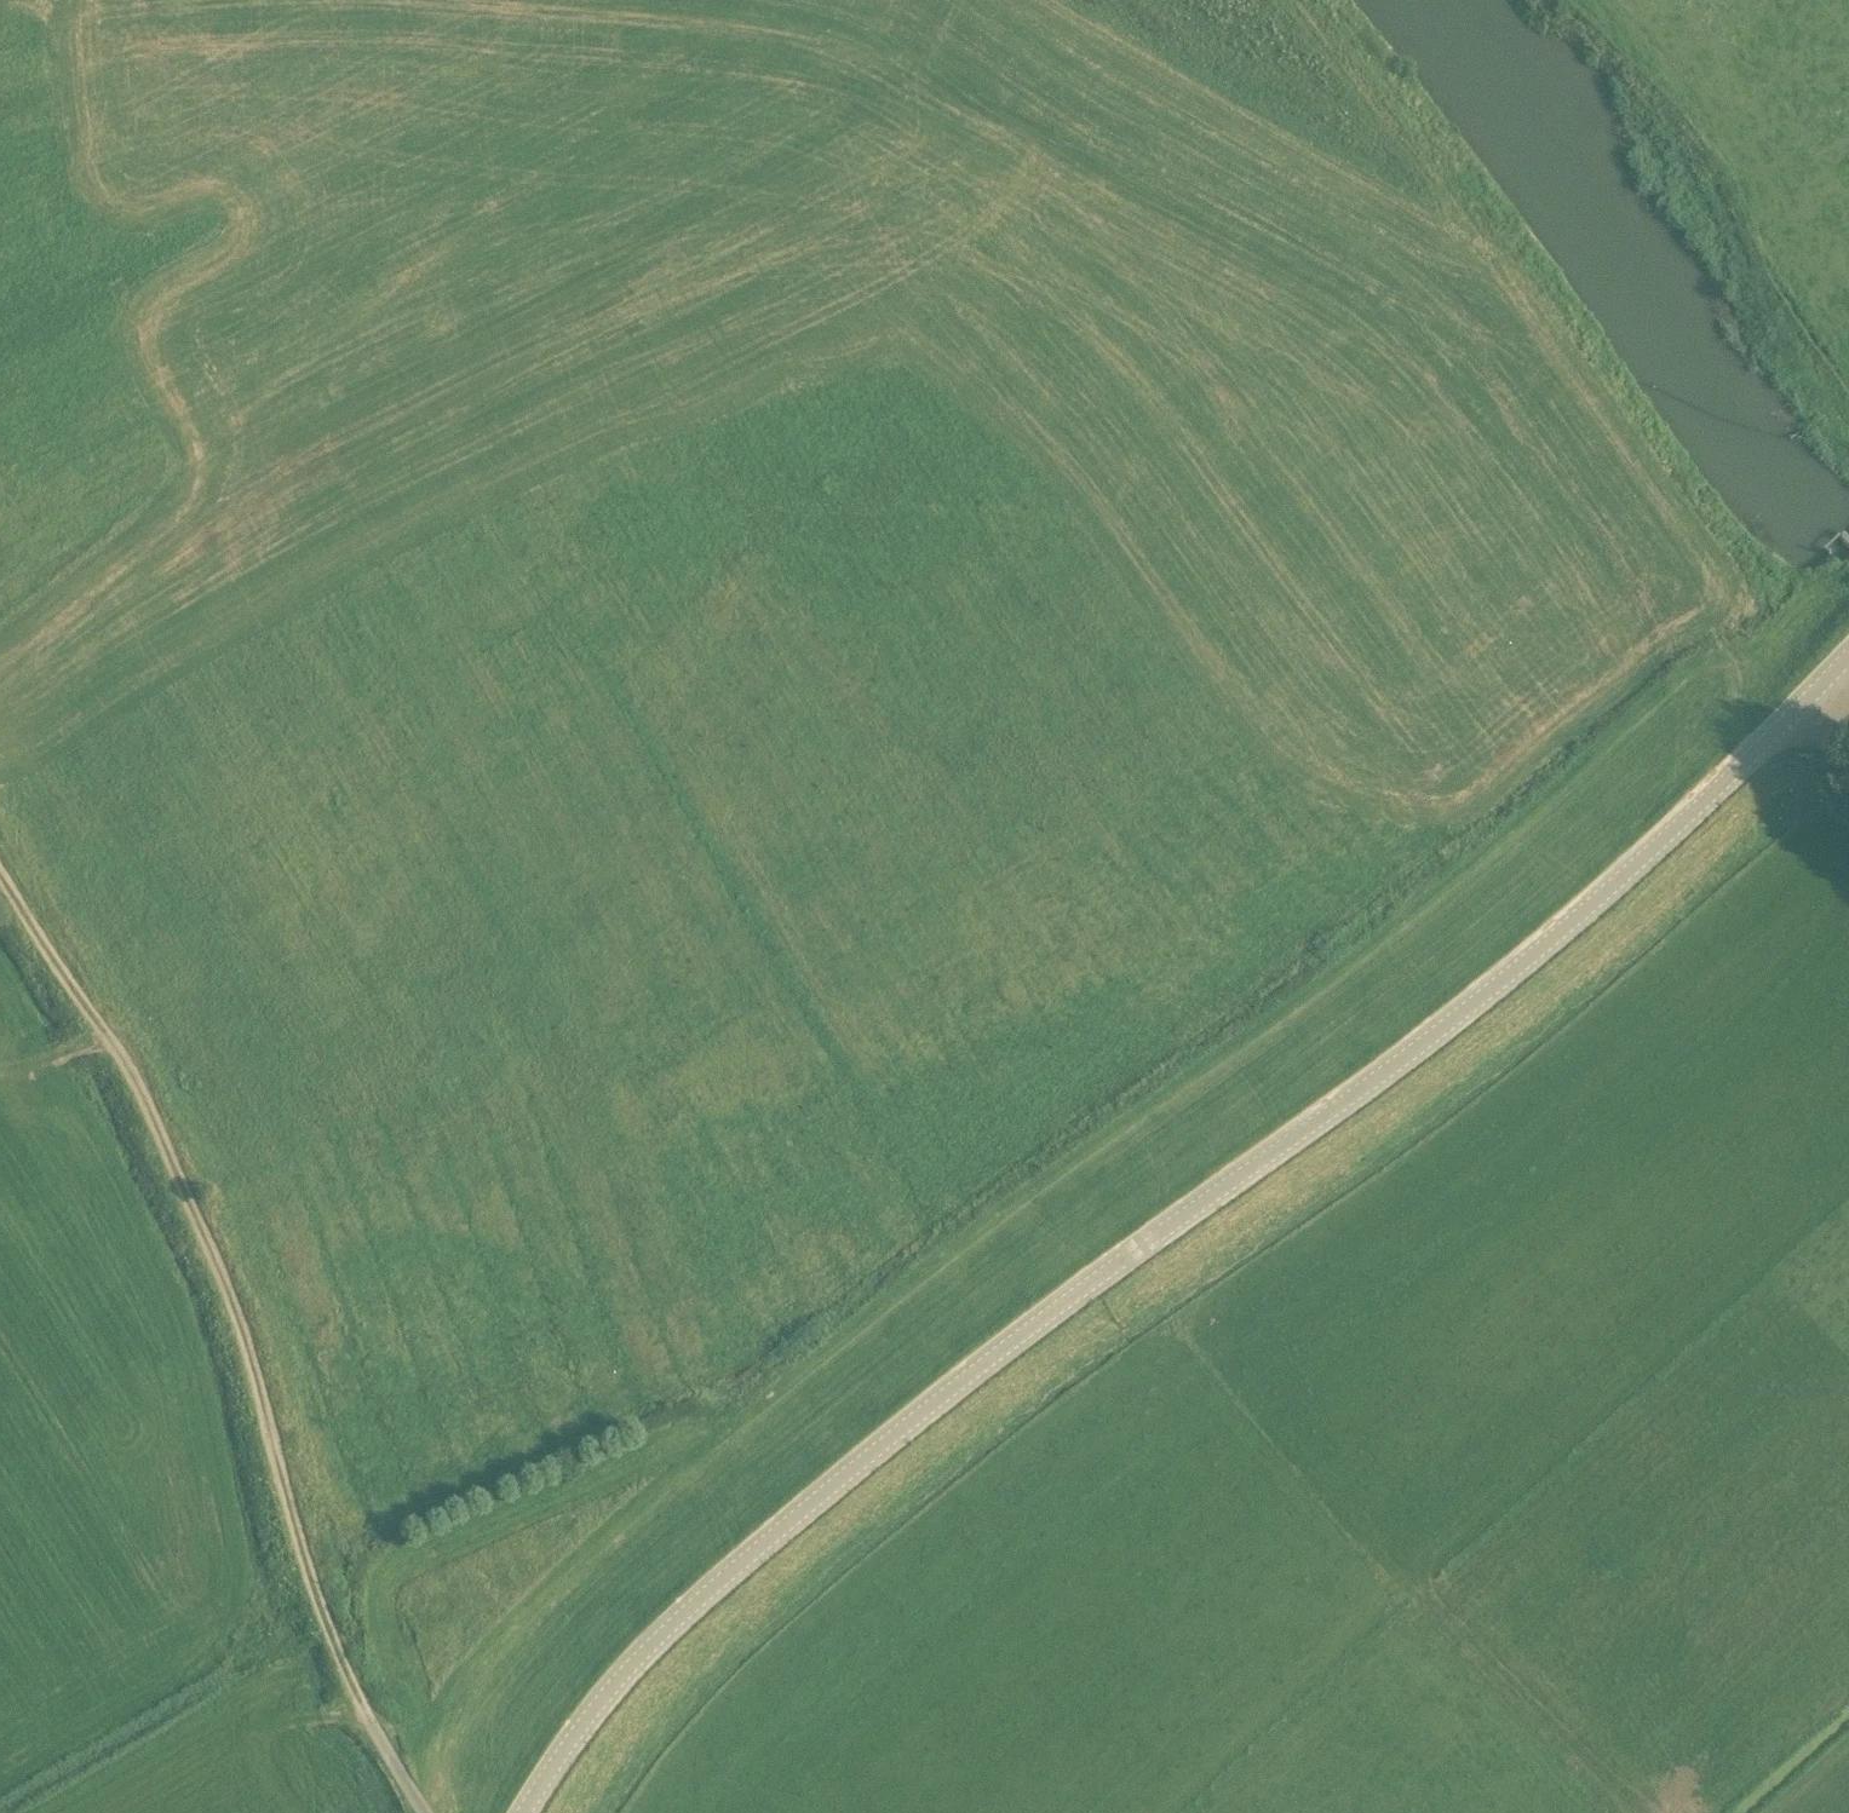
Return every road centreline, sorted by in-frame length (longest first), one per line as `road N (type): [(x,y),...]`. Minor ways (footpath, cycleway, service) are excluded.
road 1 (tertiary): [(529,1812),(565,1753),(652,1648),(729,1575),(941,1402),(1406,1067),(1699,817),(1848,661)]
road 2 (track): [(425,1812),(366,1717),(327,1626),(240,1329),(184,1187),(111,1045),(0,882)]

